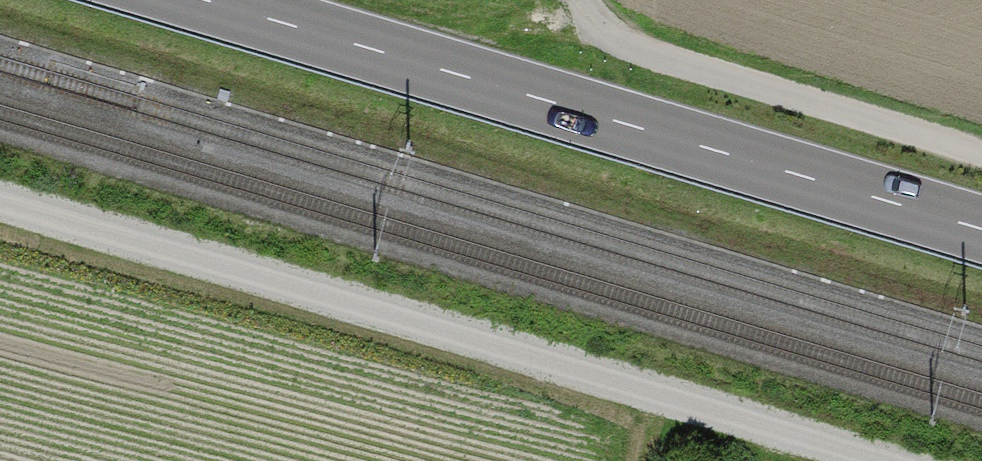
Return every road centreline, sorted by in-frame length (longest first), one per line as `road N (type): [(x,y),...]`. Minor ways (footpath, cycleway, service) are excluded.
road 1 (track): [(879,460),(0,201)]
road 2 (primary): [(981,230),(206,0)]
road 3 (track): [(586,0),(597,31),(981,145)]

